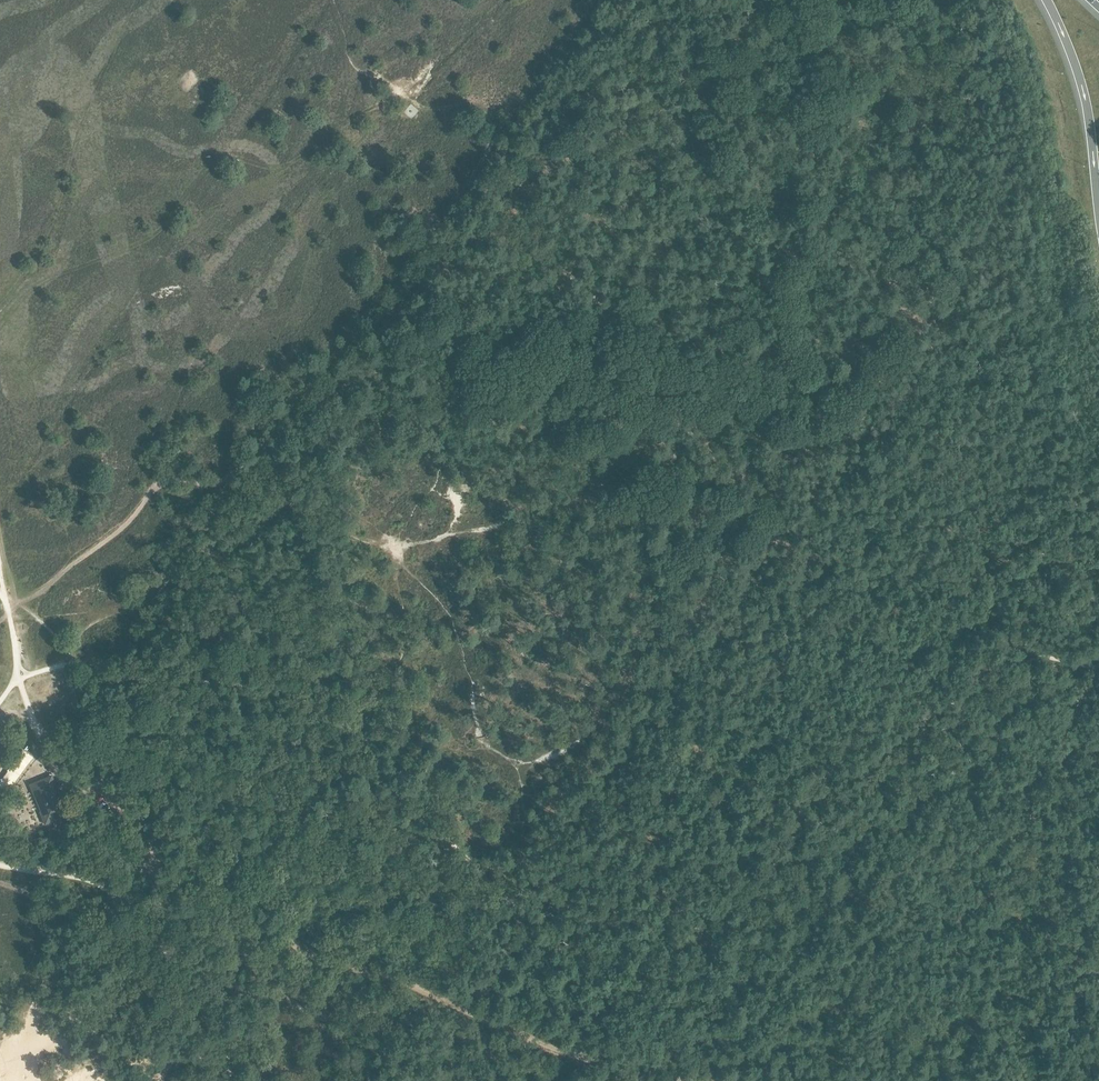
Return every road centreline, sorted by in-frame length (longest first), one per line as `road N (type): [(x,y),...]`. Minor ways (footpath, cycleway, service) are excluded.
road 1 (track): [(652,1080),(398,980),(165,907)]
road 2 (motorway): [(1048,0),(1083,85),(1098,225)]
road 3 (track): [(165,907),(139,824),(98,781),(72,797)]

